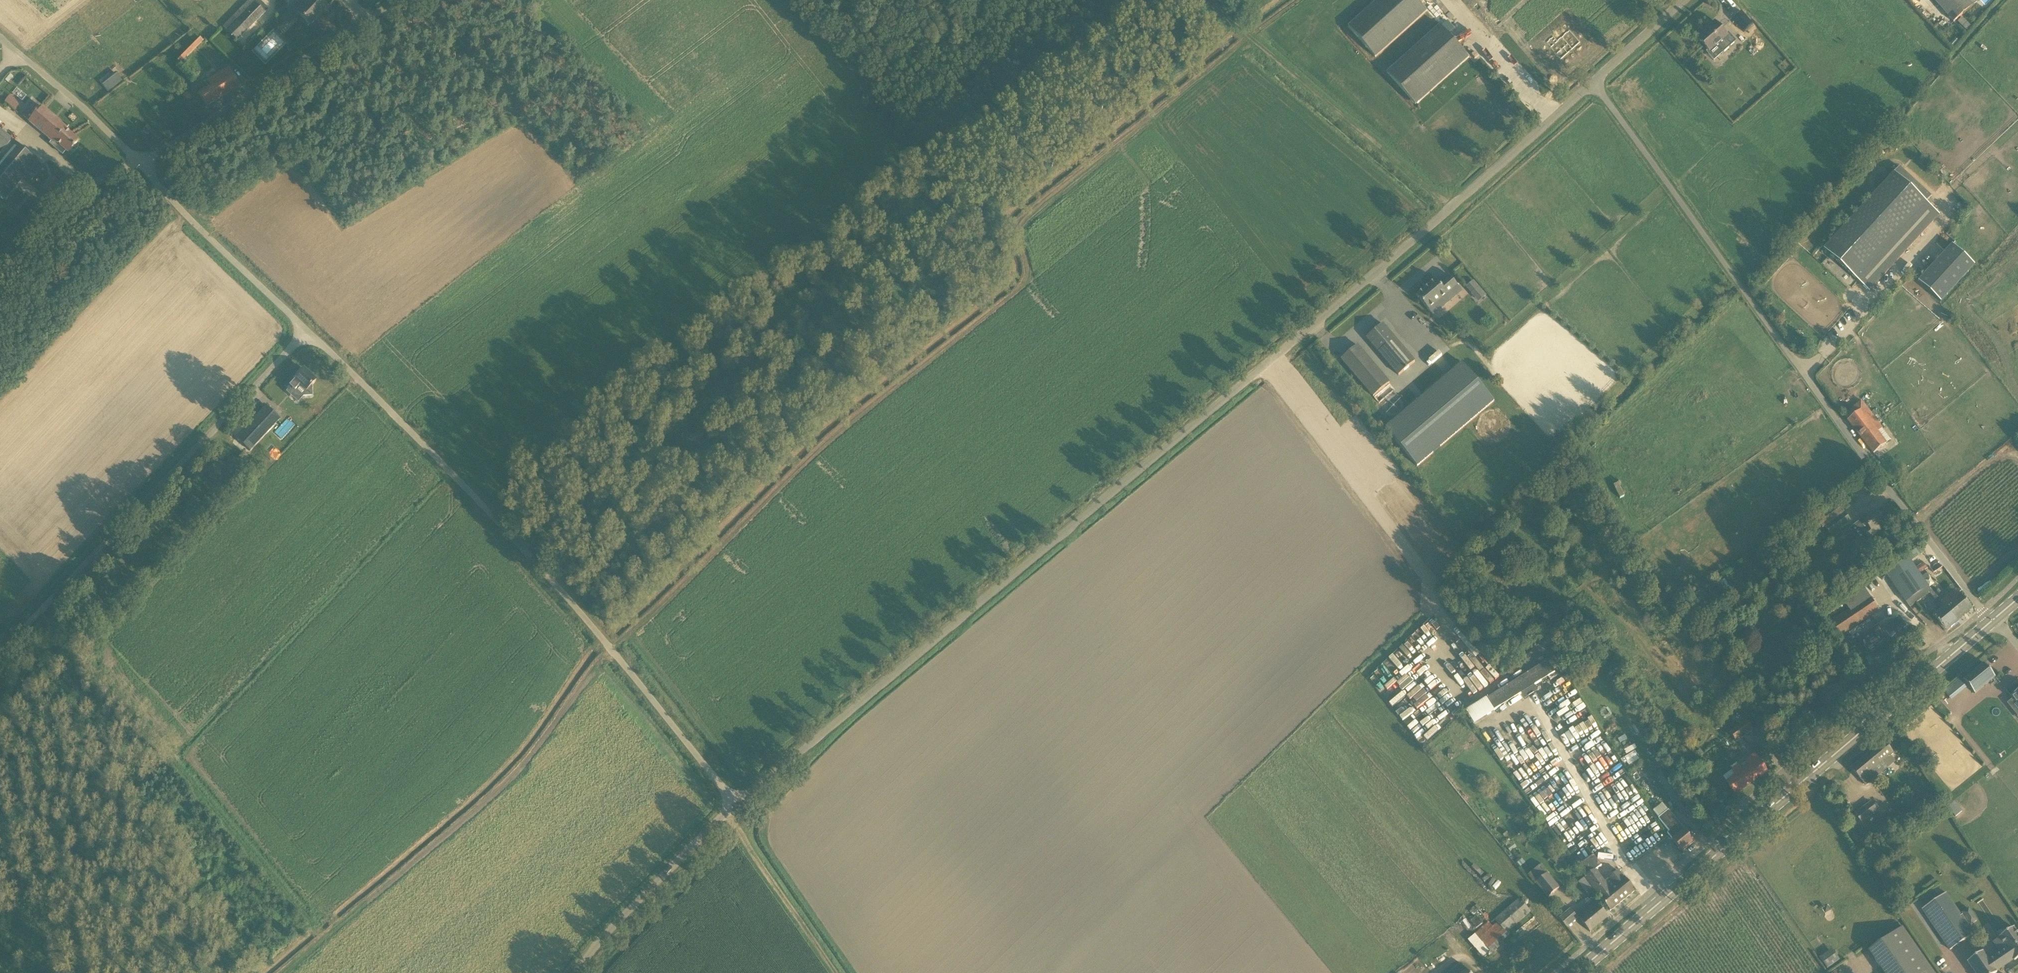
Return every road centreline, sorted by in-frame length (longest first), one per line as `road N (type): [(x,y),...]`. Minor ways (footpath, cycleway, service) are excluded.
road 1 (unclassified): [(737,805),(1593,82)]
road 2 (residential): [(1593,82),(1982,612)]
road 3 (unclassified): [(737,805),(486,508),(309,332)]
road 4 (primary): [(1577,972),(1993,621)]
road 5 (track): [(612,650),(508,782),(284,972)]
road 6 (unclassified): [(0,653),(309,332)]
road 7 (track): [(321,940),(41,611)]
road 8 (track): [(1209,0),(1452,208)]
road 9 (unclassified): [(141,165),(400,0)]
road 10 (unclassified): [(309,332),(141,165)]
road 11 (unclassified): [(579,972),(737,805)]
road 12 (track): [(727,813),(836,972)]
road 13 (unclassified): [(141,165),(0,37)]
road 14 (track): [(141,165),(89,182),(51,206),(0,259)]
road 15 (unclassified): [(1593,82),(1685,0)]

